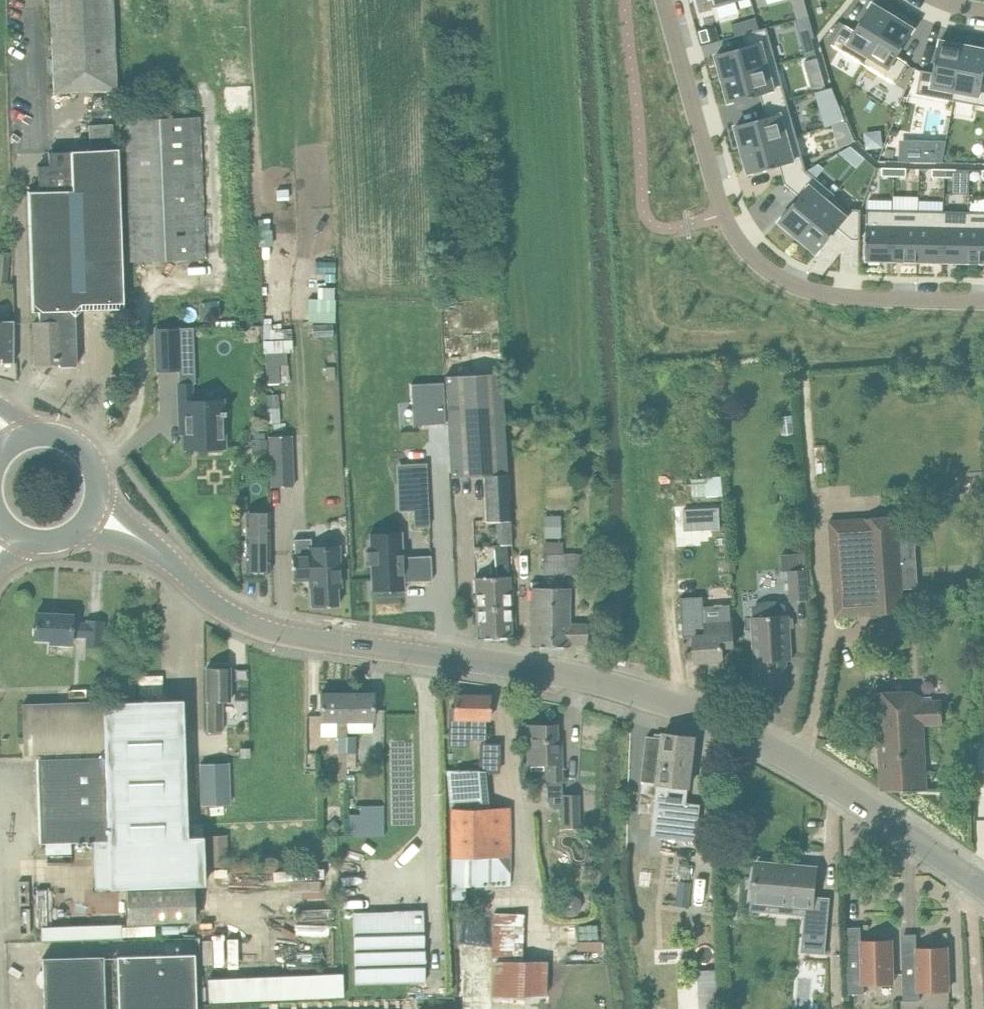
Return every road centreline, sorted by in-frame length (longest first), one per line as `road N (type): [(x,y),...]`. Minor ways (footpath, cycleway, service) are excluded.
road 1 (tertiary): [(983,886),(789,757),(713,719),(572,676),(259,625),(95,512)]
road 2 (residential): [(983,301),(836,298),(798,288),(754,259),(721,209),(664,0)]
road 3 (tertiary): [(95,512),(100,483),(84,450),(52,433),(16,441)]

